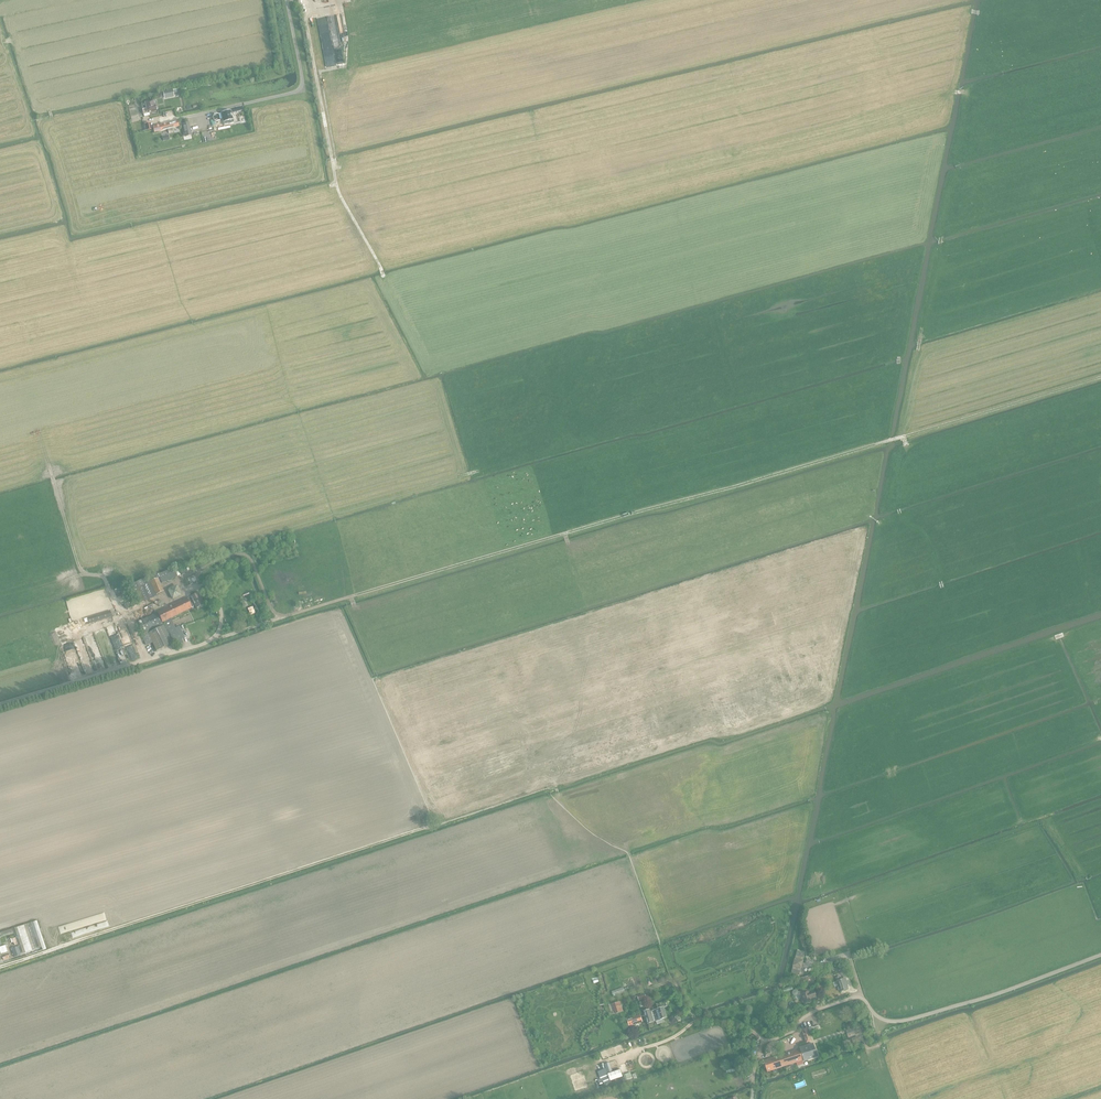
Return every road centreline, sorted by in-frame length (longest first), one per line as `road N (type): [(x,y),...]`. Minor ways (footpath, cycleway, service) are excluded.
road 1 (track): [(1100,378),(205,645)]
road 2 (unclassified): [(1100,956),(905,1021),(880,1018),(858,997),(806,1016),(771,1041),(699,1018)]
road 3 (track): [(306,0),(336,184),(384,278)]
road 4 (track): [(959,167),(904,438)]
road 5 (unclassified): [(179,118),(304,90),(287,0)]
road 6 (track): [(149,661),(105,580),(83,574),(55,483)]
road 7 (track): [(336,184),(160,231)]

